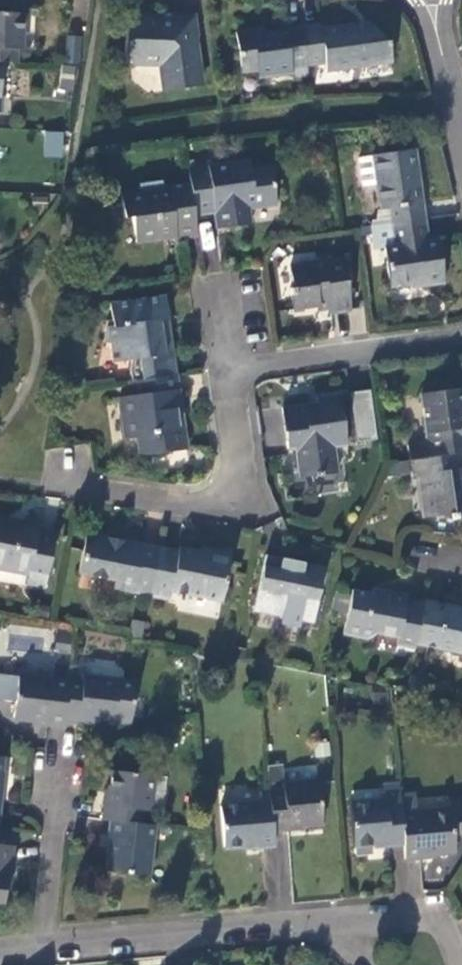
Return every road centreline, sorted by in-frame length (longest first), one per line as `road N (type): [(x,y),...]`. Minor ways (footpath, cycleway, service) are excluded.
road 1 (residential): [(231,369),(241,464),(228,497),(201,504),(82,488),(71,481),(70,464)]
road 2 (residential): [(324,924),(42,945)]
road 3 (residential): [(461,337),(231,369)]
road 4 (residential): [(53,779),(42,945)]

